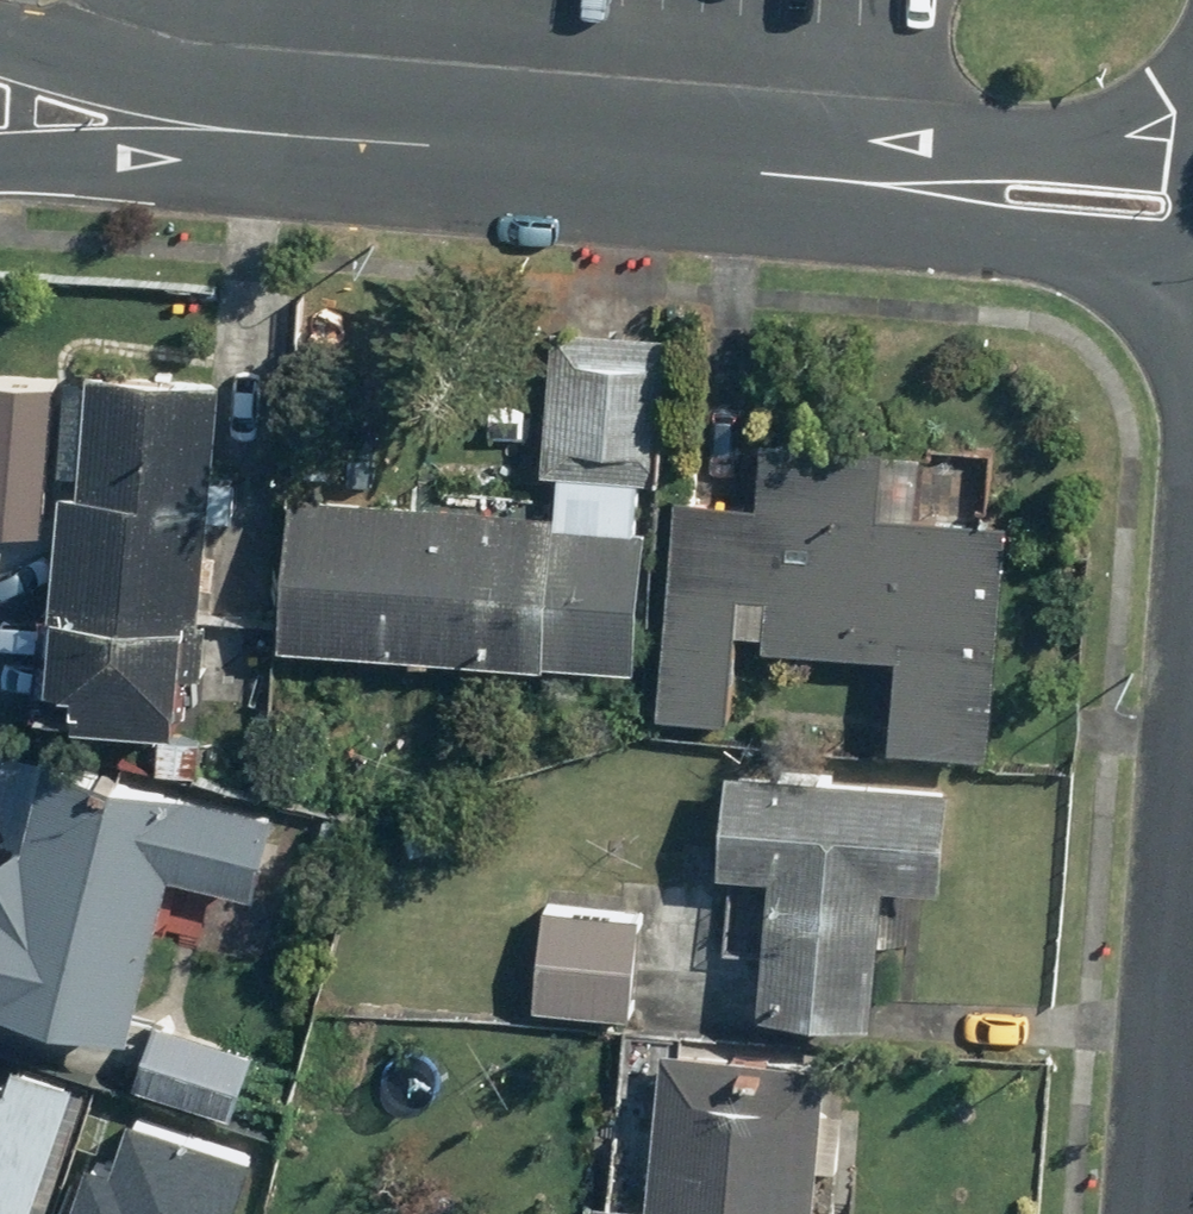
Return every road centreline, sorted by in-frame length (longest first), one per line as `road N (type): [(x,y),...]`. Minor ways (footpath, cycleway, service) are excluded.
road 1 (residential): [(0,34),(70,57),(206,81),(1192,161)]
road 2 (residential): [(1192,270),(336,175),(178,162),(0,165)]
road 3 (residential): [(1166,1213),(1192,847)]

